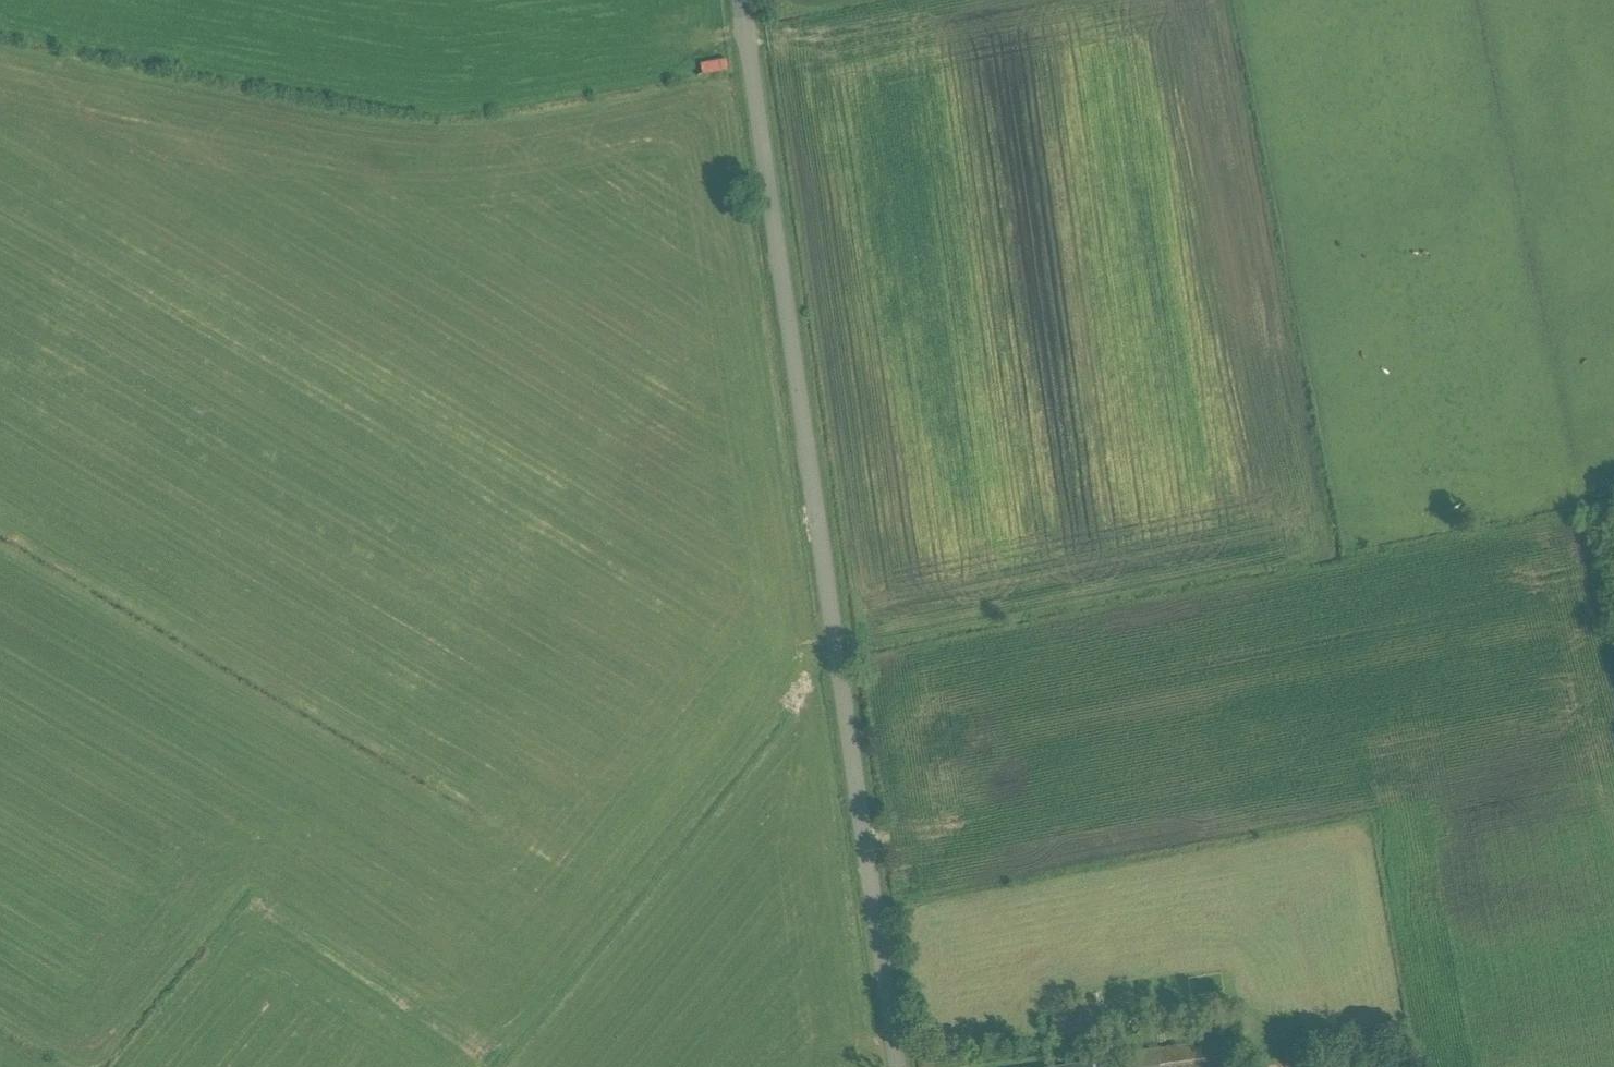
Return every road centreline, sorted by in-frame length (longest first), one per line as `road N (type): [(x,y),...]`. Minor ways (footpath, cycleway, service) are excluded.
road 1 (unclassified): [(900,1066),(740,0)]

